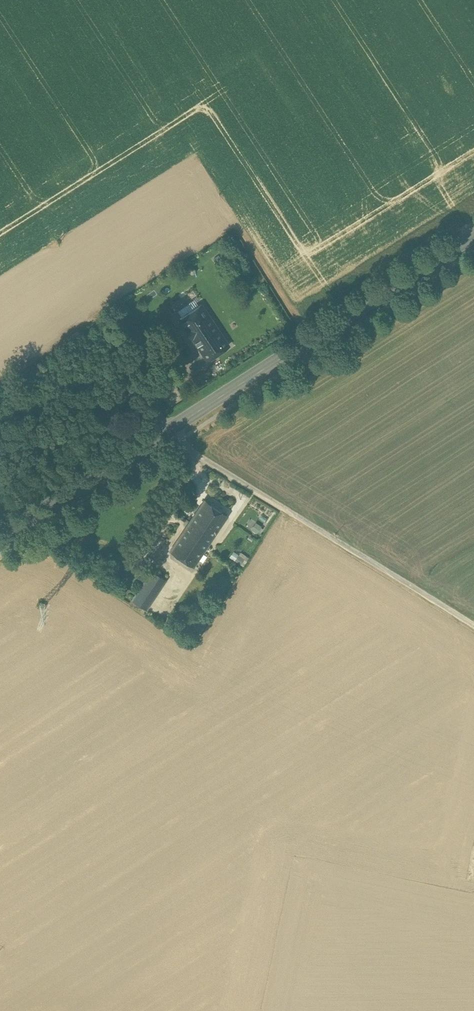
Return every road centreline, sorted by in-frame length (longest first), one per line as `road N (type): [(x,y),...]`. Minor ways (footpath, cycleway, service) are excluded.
road 1 (primary): [(473,235),(167,430)]
road 2 (unclassified): [(167,430),(473,624)]
road 3 (primary): [(167,430),(0,537)]

